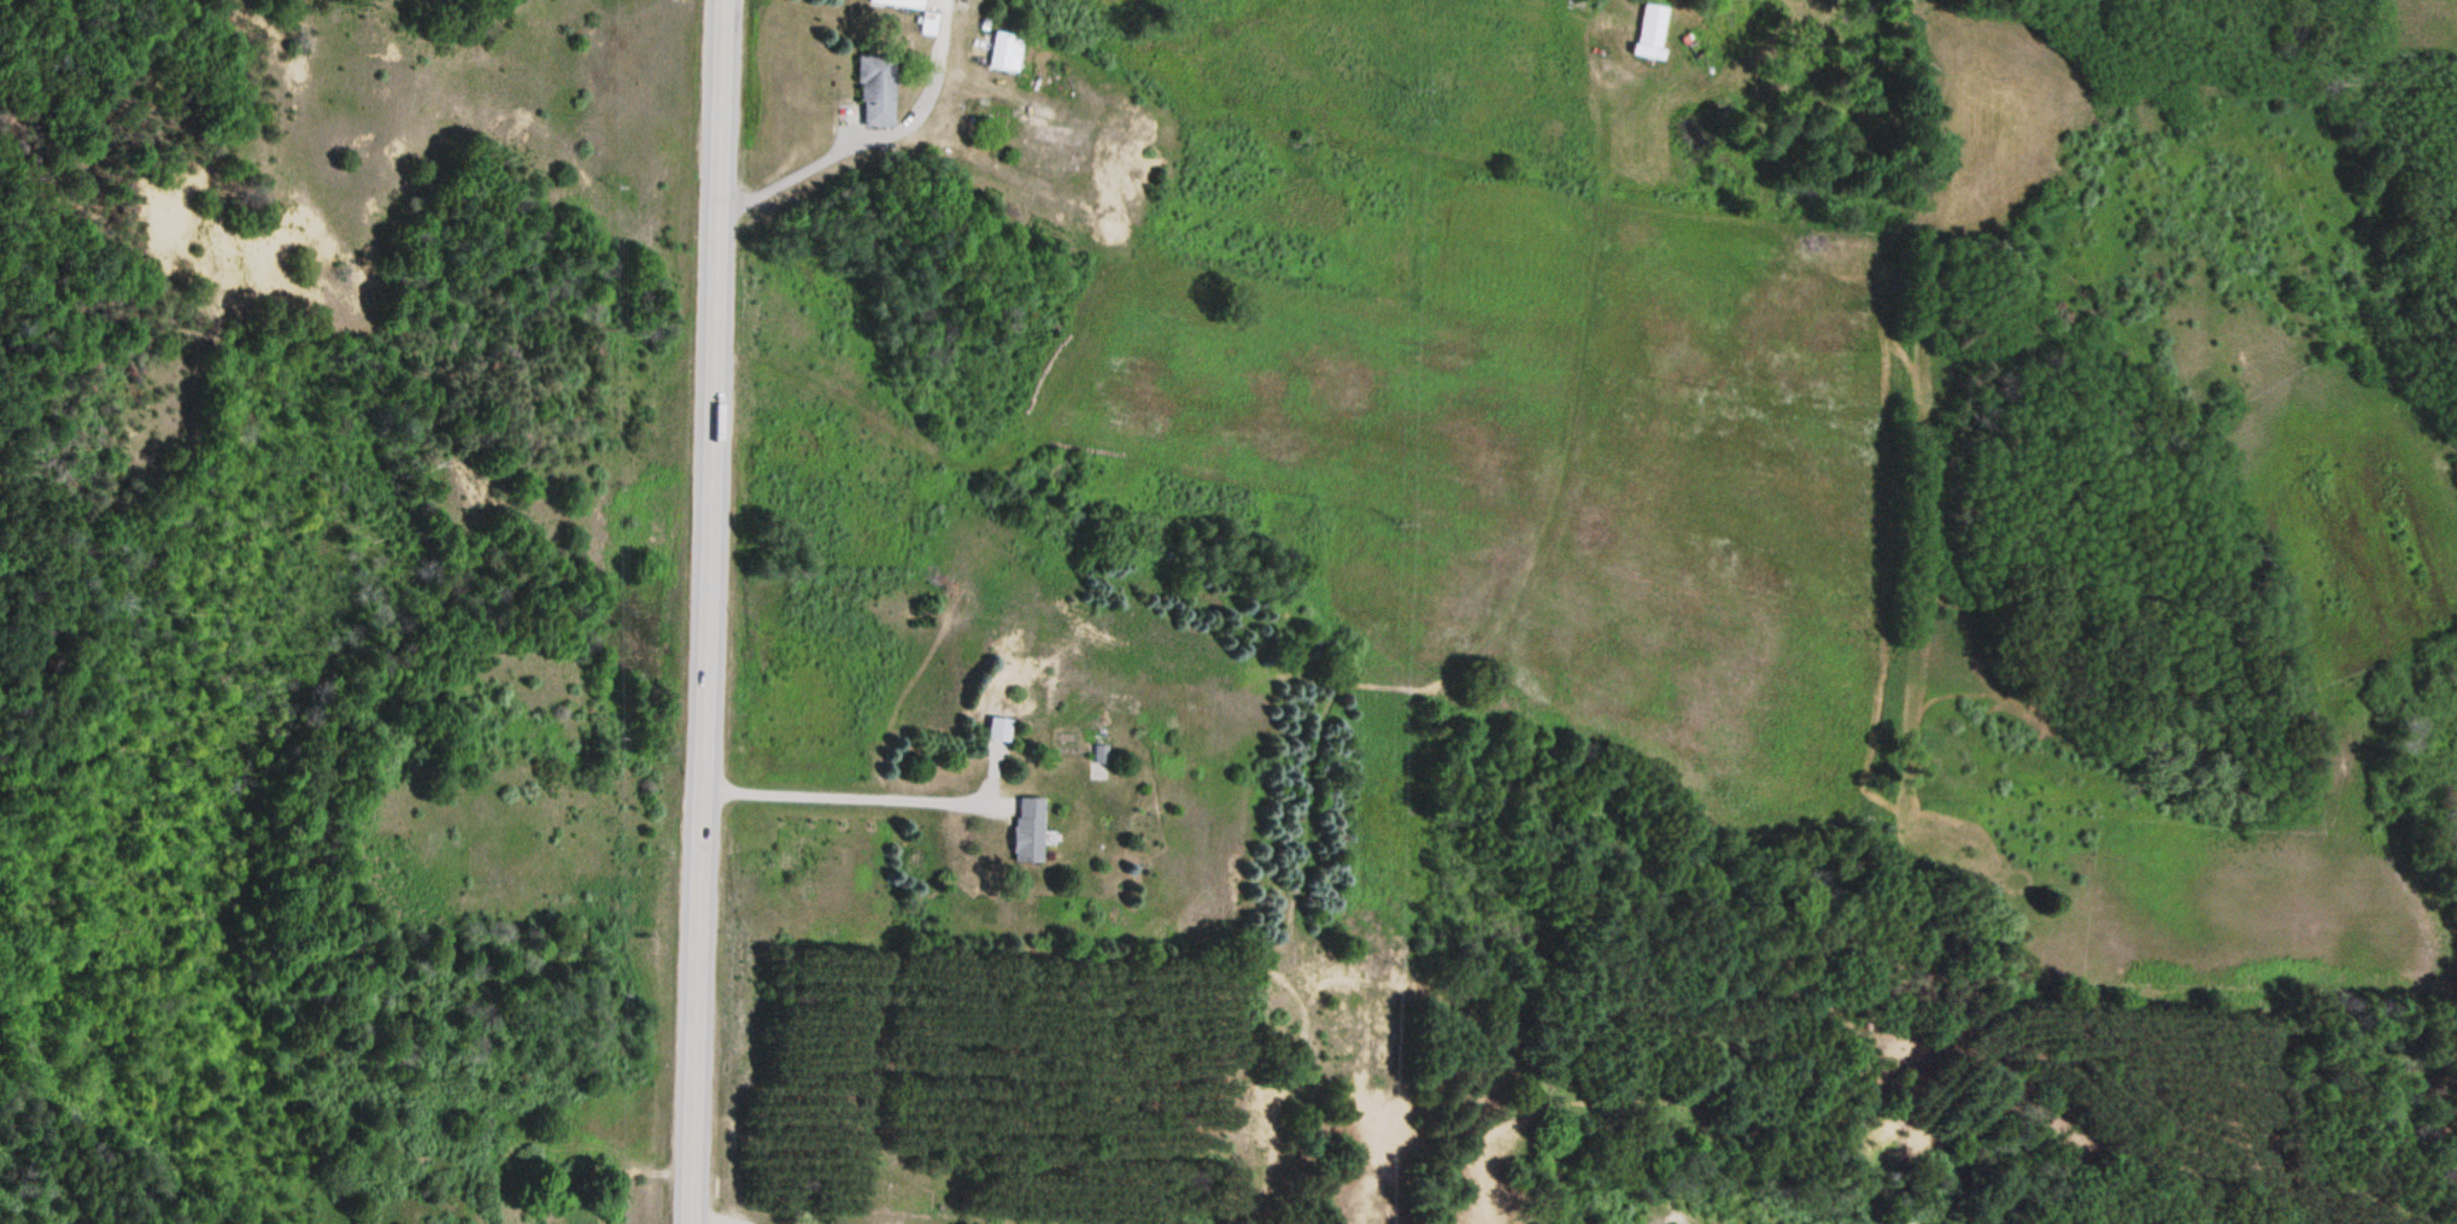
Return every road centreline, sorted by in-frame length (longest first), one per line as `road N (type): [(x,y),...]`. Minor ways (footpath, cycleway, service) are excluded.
road 1 (primary): [(689,1223),(722,0)]

